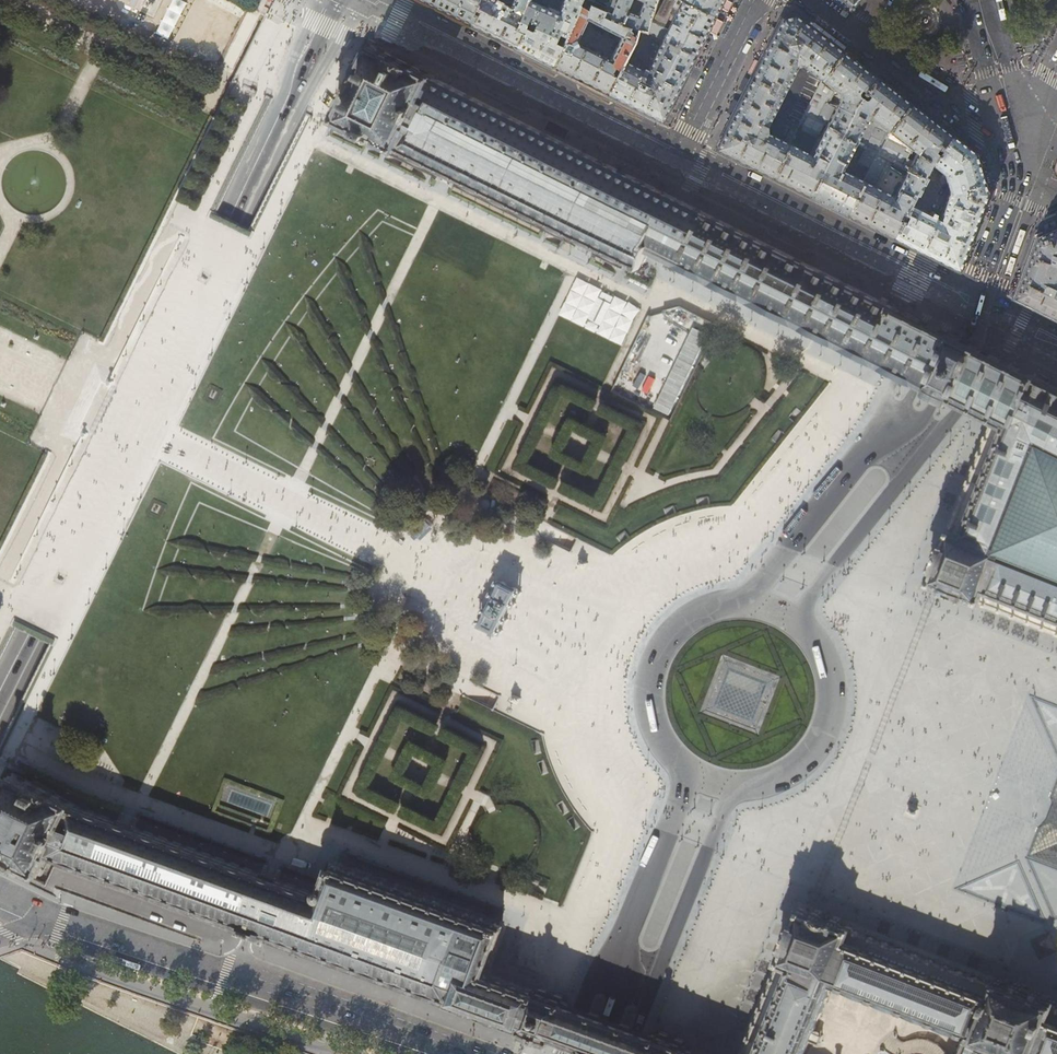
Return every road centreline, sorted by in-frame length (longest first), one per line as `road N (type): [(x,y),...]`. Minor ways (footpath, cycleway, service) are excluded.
road 1 (secondary): [(0,688),(335,0)]
road 2 (primary): [(47,918),(451,1053)]
road 3 (residential): [(1056,330),(683,144)]
road 4 (residential): [(683,144),(391,0)]
road 5 (residential): [(850,31),(1027,157)]
road 6 (tertiary): [(979,0),(1027,157)]
road 7 (residential): [(683,144),(756,0)]

